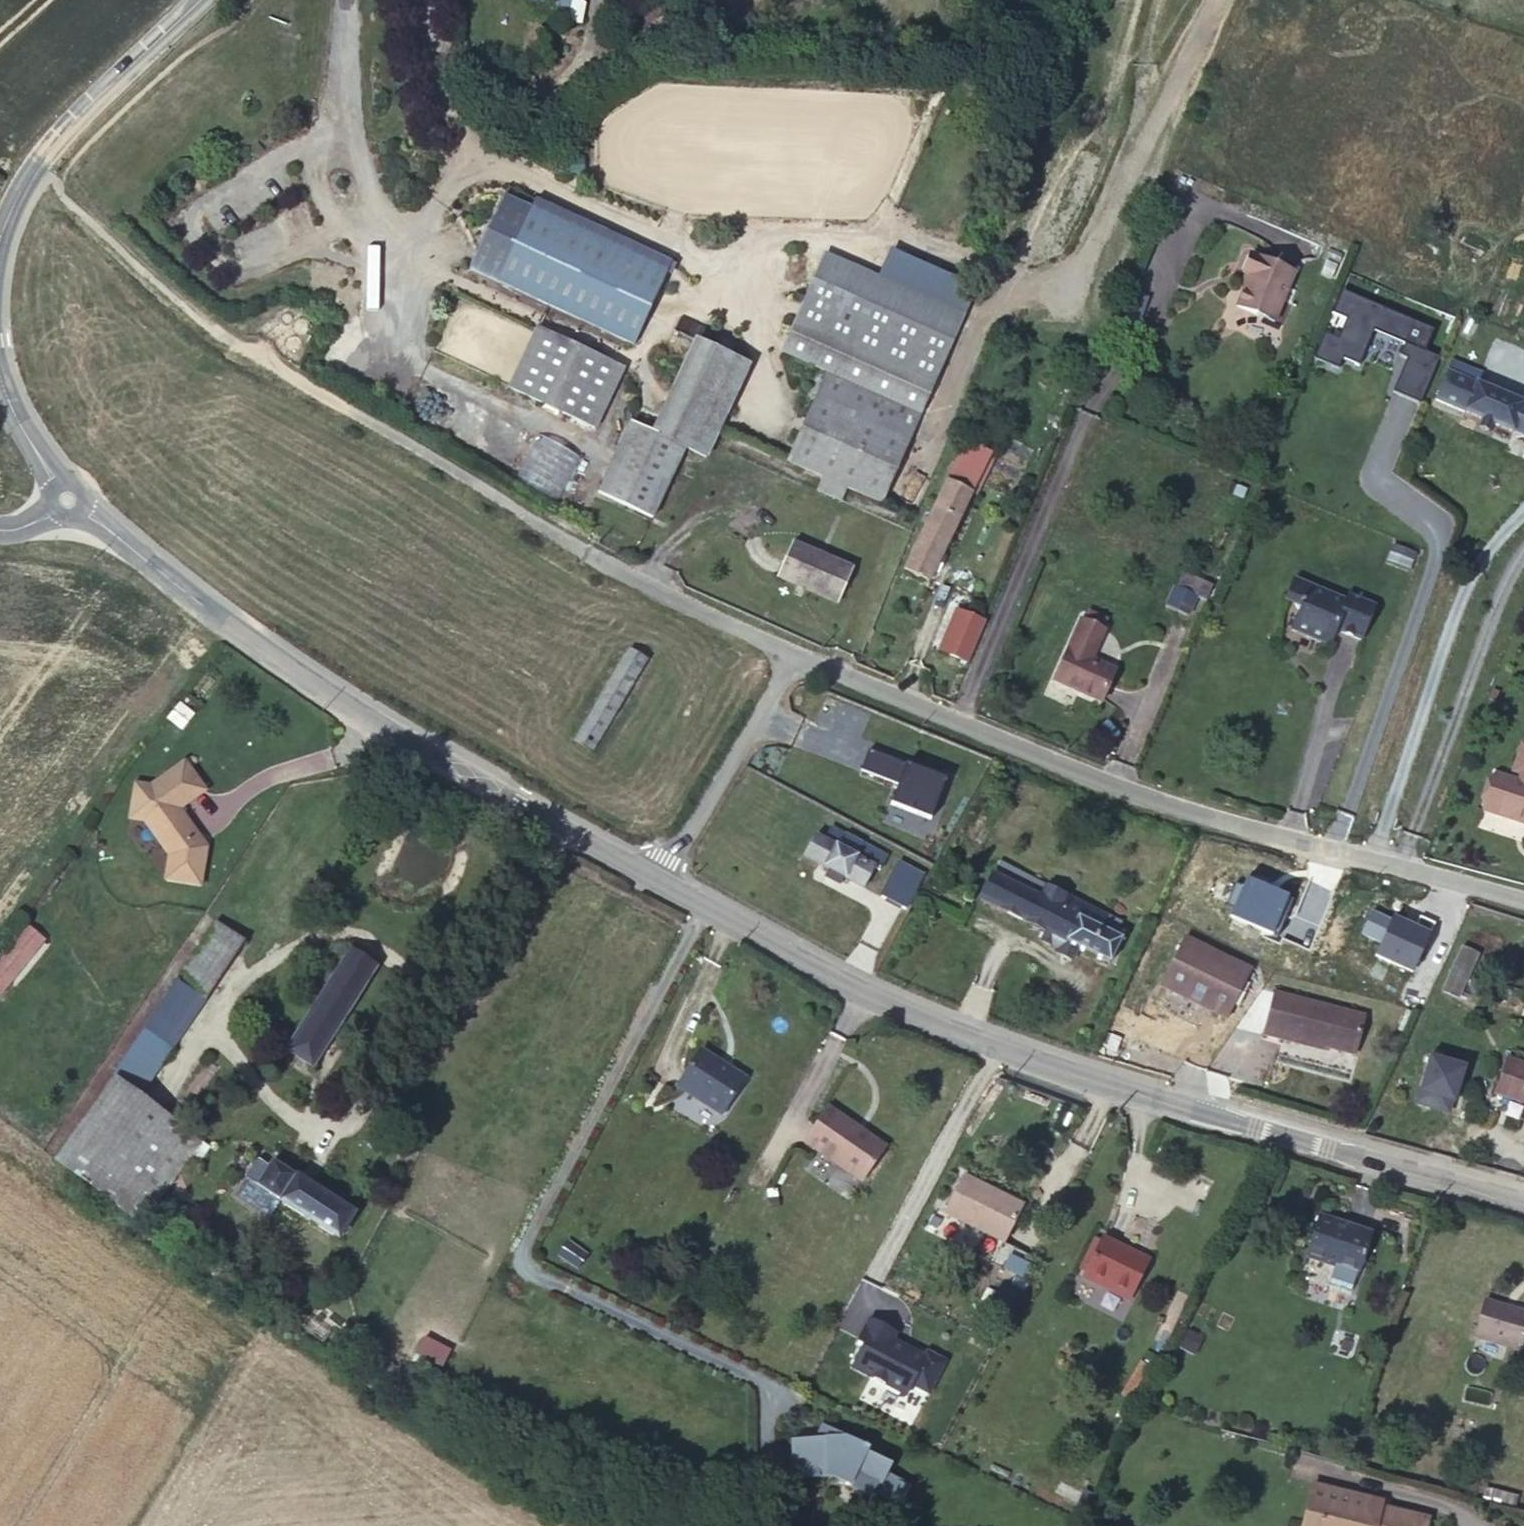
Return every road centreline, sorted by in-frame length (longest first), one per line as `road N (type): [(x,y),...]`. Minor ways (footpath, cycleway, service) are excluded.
road 1 (tertiary): [(646,874),(857,986),(1109,1083),(1523,1200)]
road 2 (residential): [(792,657),(1113,785),(1523,906)]
road 3 (tertiary): [(67,500),(273,661),(646,874)]
road 4 (track): [(907,489),(983,317),(1015,287),(1057,272),(1099,238),(1217,0)]
road 5 (track): [(216,327),(550,531)]
road 6 (tertiary): [(199,0),(46,153),(0,241)]
road 7 (unclassified): [(550,531),(792,657)]
road 8 (residential): [(646,874),(669,852),(792,657)]
road 9 (tertiary): [(0,376),(67,500)]

